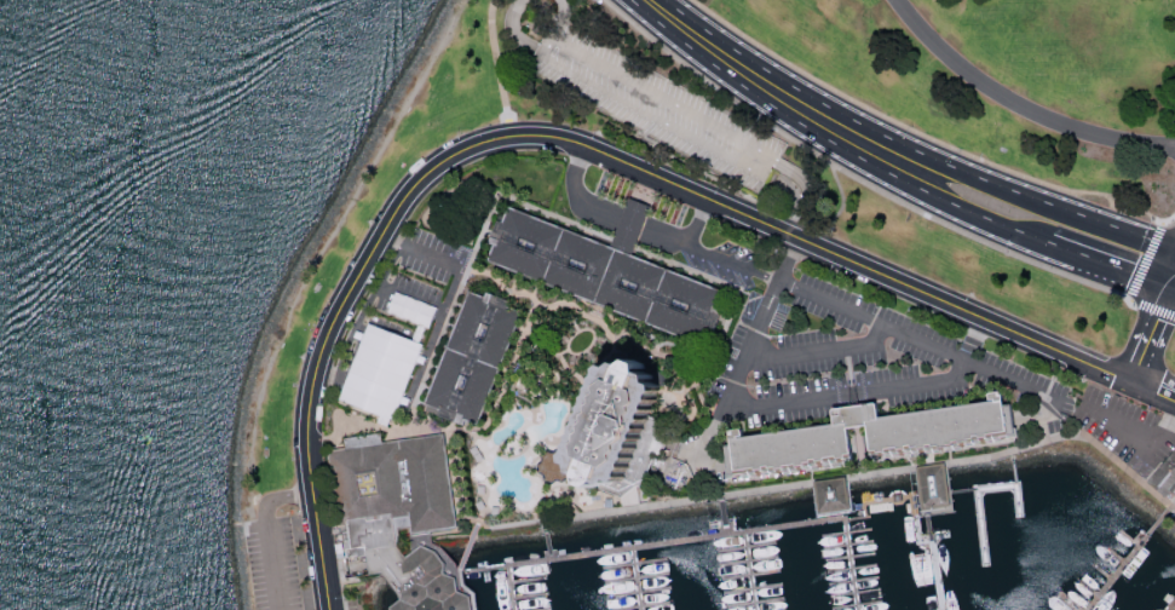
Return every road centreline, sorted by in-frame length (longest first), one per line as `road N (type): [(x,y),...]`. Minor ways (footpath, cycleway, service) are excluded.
road 1 (residential): [(328,609),(307,461),(311,398),(340,312),(411,183),(437,162),(509,136),(572,148),(1131,382)]
road 2 (secondary): [(1174,249),(868,127),(667,0)]
road 3 (secondary): [(632,0),(823,137),(1043,240)]
road 4 (secondary): [(1043,240),(1170,286)]

